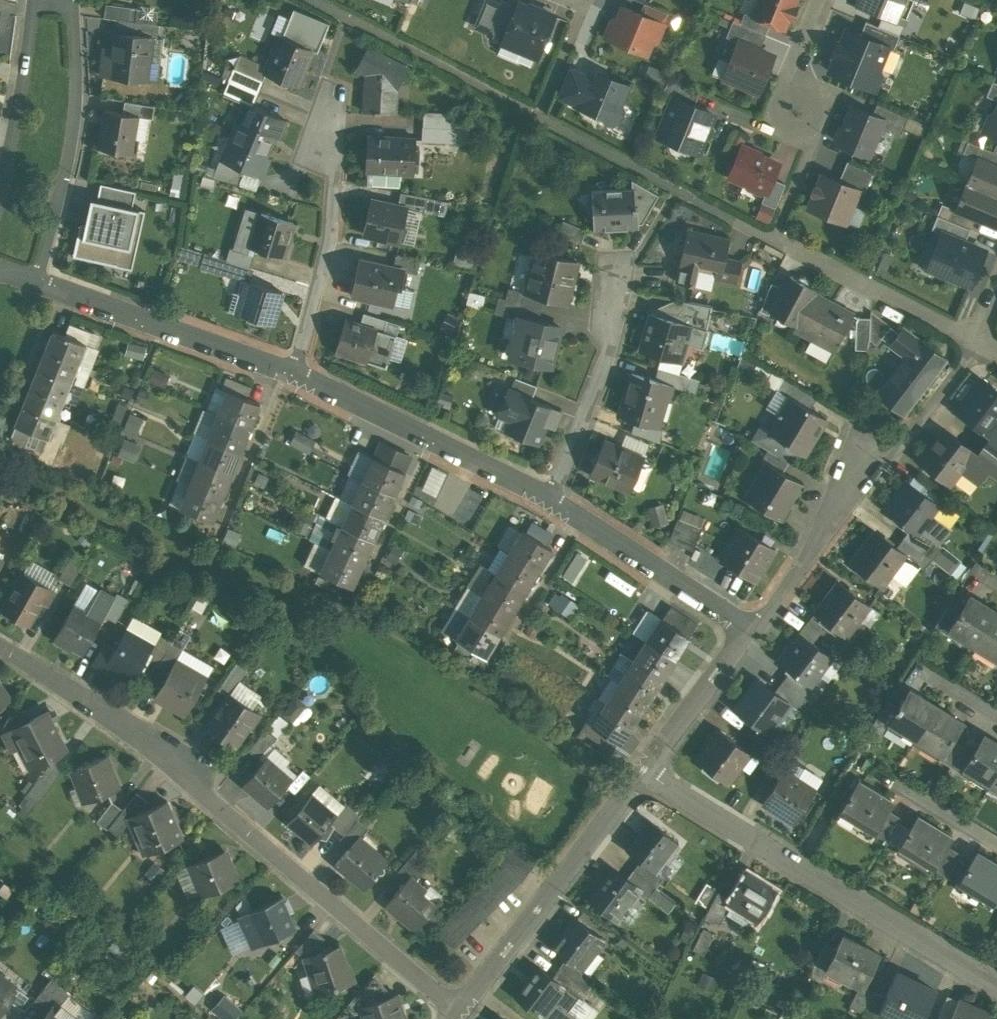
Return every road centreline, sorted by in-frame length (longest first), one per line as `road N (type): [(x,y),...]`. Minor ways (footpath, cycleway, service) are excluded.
road 1 (residential): [(460,1011),(197,792),(184,760),(0,648)]
road 2 (residential): [(643,770),(996,986)]
road 3 (residential): [(300,372),(0,268)]
road 4 (residential): [(460,1011),(643,770)]
road 5 (residential): [(300,372),(331,248),(325,77)]
road 6 (residential): [(551,499),(300,372)]
road 7 (residential): [(977,344),(734,221)]
road 8 (residential): [(551,499),(610,357),(615,280),(641,251)]
road 9 (residential): [(755,631),(551,499)]
road 10 (residential): [(643,770),(755,631)]
road 11 (residential): [(883,452),(903,441),(977,344)]
road 12 (residential): [(883,452),(876,437),(855,441),(826,531)]
road 13 (residential): [(755,631),(826,531)]

